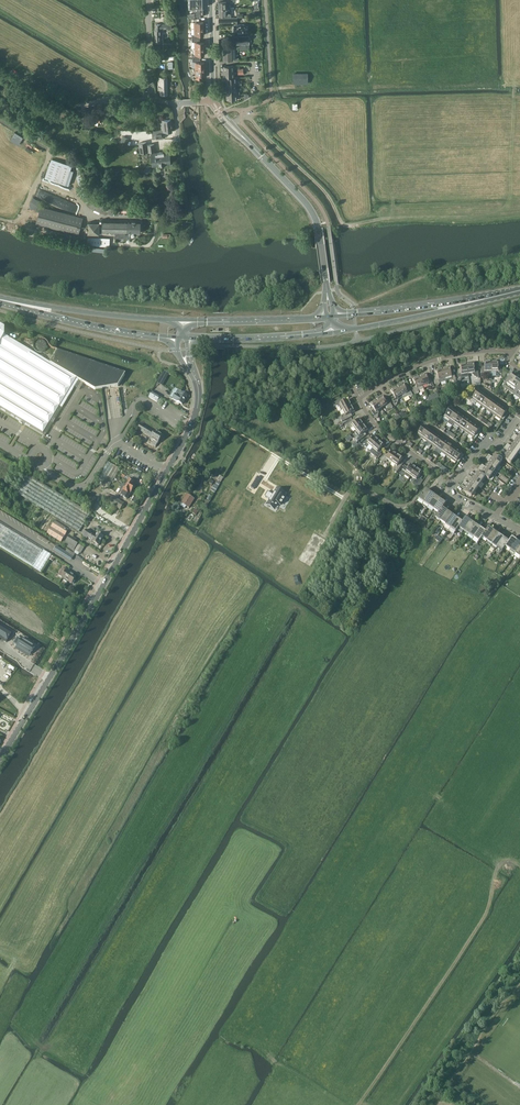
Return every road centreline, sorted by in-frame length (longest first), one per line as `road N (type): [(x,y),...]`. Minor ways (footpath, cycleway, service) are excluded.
road 1 (secondary): [(0,758),(193,424),(199,389),(188,366)]
road 2 (track): [(249,116),(318,183),(344,225),(519,211)]
road 3 (track): [(358,1104),(483,918),(499,861),(519,865)]
road 4 (residential): [(455,485),(385,434),(359,399),(440,359),(512,353)]
road 5 (secondary): [(327,293),(314,216),(245,139)]
road 6 (track): [(0,217),(20,222),(51,153),(0,122)]
road 7 (primary): [(184,320),(31,307)]
road 8 (primary): [(31,307),(178,337)]
road 9 (track): [(356,484),(225,414)]
road 10 (primary): [(190,338),(332,333)]
road 11 (primary): [(325,316),(184,320)]
road 12 (primary): [(332,333),(457,305)]
road 13 (unclassified): [(183,103),(151,91),(149,0)]
road 14 (primary): [(457,305),(333,316)]

